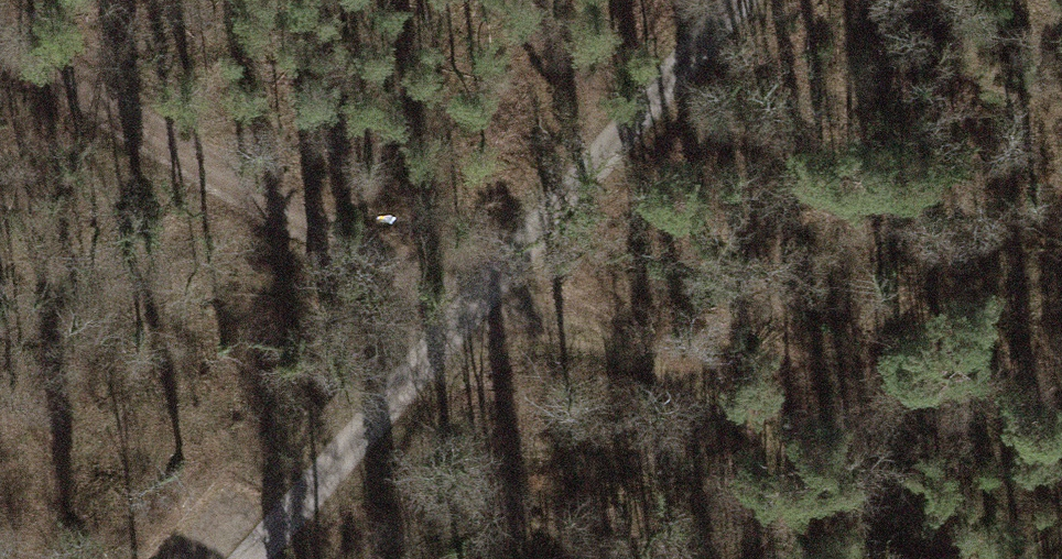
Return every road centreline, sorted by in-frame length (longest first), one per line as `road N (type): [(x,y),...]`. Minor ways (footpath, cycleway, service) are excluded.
road 1 (unclassified): [(742,0),(250,558)]
road 2 (track): [(493,285),(964,558)]
road 3 (track): [(0,38),(199,162),(468,313)]

